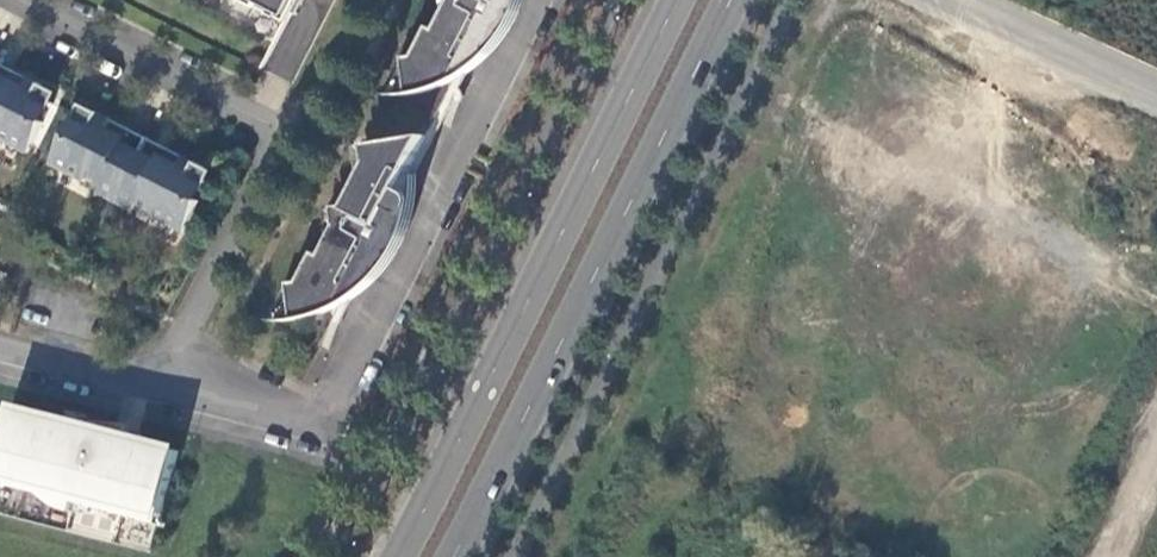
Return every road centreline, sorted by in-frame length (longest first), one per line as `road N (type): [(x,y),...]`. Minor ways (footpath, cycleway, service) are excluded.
road 1 (residential): [(532,0),(318,425),(164,387)]
road 2 (primary): [(453,556),(732,0)]
road 3 (primary): [(670,0),(399,556)]
road 4 (residential): [(17,0),(281,134),(164,387)]
road 5 (residential): [(1156,89),(967,0)]
road 6 (residential): [(164,387),(0,347)]

